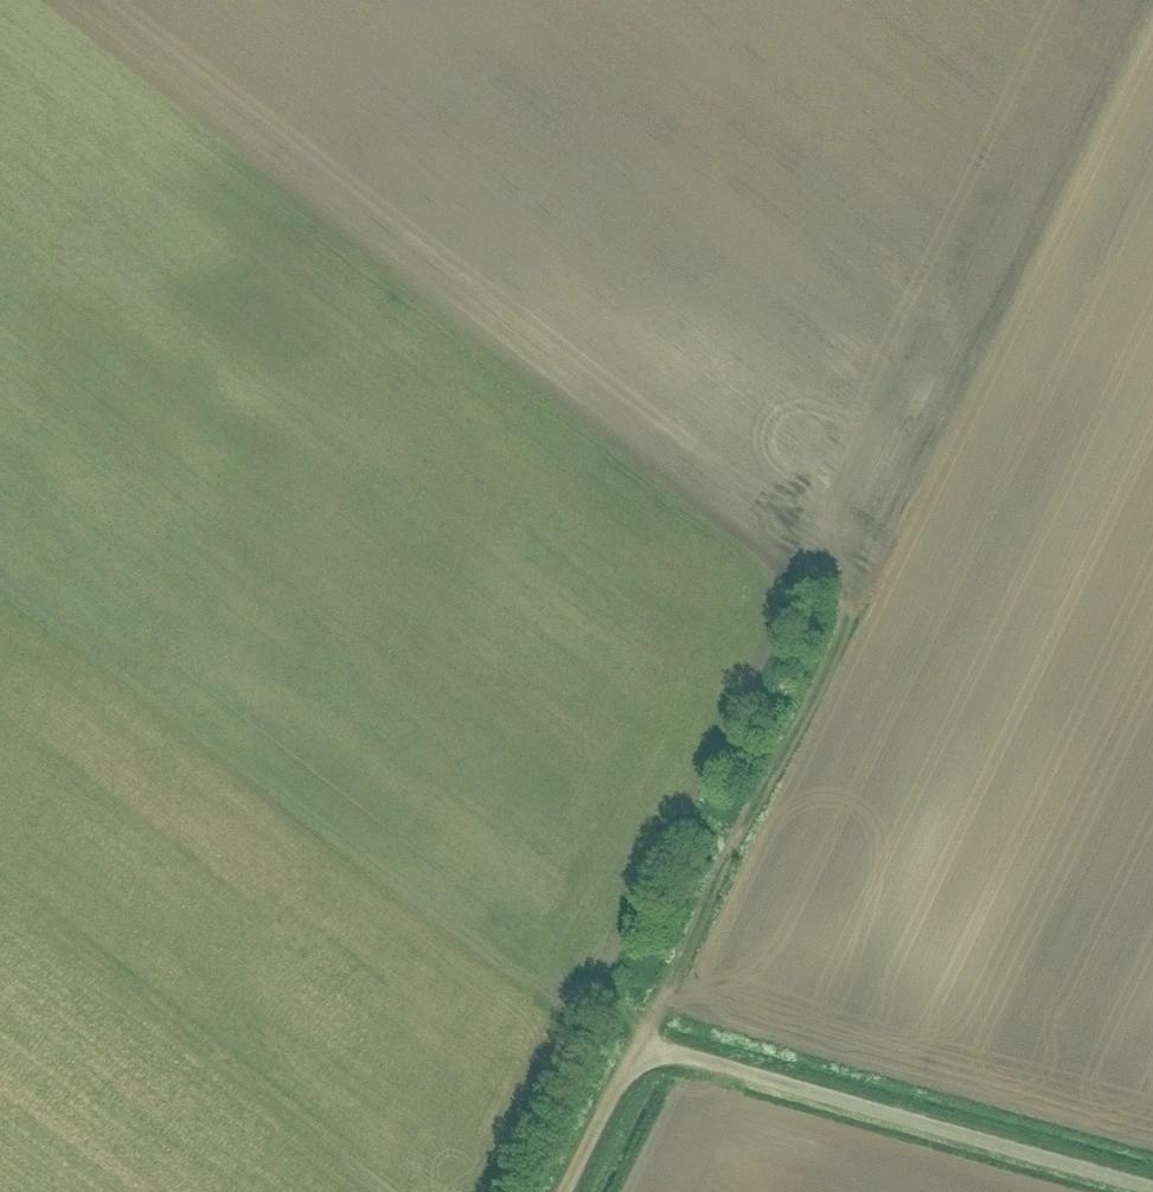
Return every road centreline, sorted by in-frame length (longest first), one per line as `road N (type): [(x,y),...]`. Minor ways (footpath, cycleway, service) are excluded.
road 1 (unclassified): [(566,1191),(624,1074),(673,1056),(1152,1191)]

